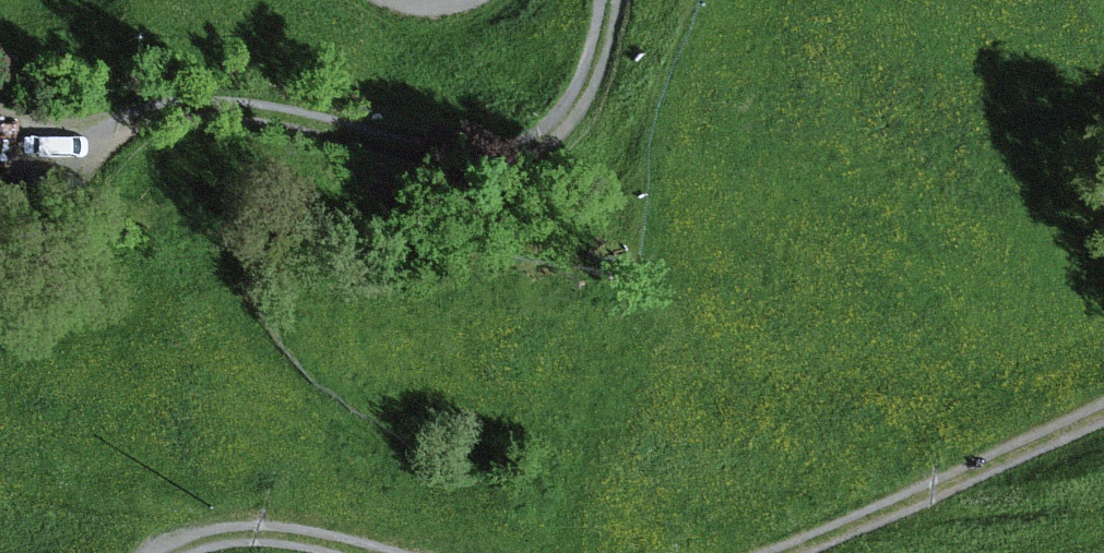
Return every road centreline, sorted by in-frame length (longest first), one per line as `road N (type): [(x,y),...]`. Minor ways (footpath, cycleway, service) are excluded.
road 1 (track): [(608,0),(590,86),(568,122),(534,149),(483,158),(217,108),(163,110),(59,163)]
road 2 (track): [(1103,413),(787,552)]
road 3 (track): [(361,552),(257,535),(175,552)]

